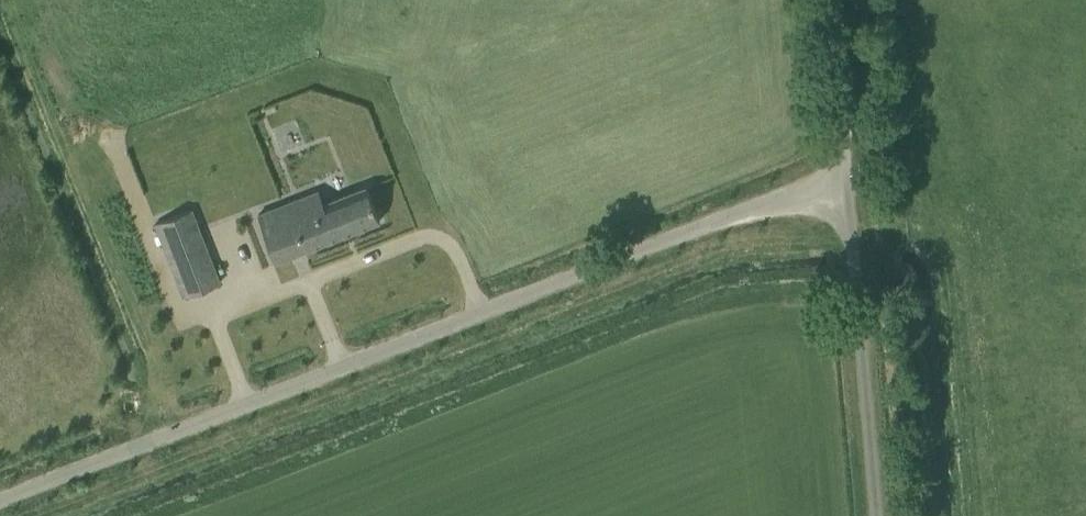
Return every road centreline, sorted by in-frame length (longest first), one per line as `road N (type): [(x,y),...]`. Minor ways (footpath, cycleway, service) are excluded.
road 1 (unclassified): [(0,506),(844,182)]
road 2 (unclassified): [(885,515),(844,182)]
road 3 (unclassified): [(844,182),(831,0)]

